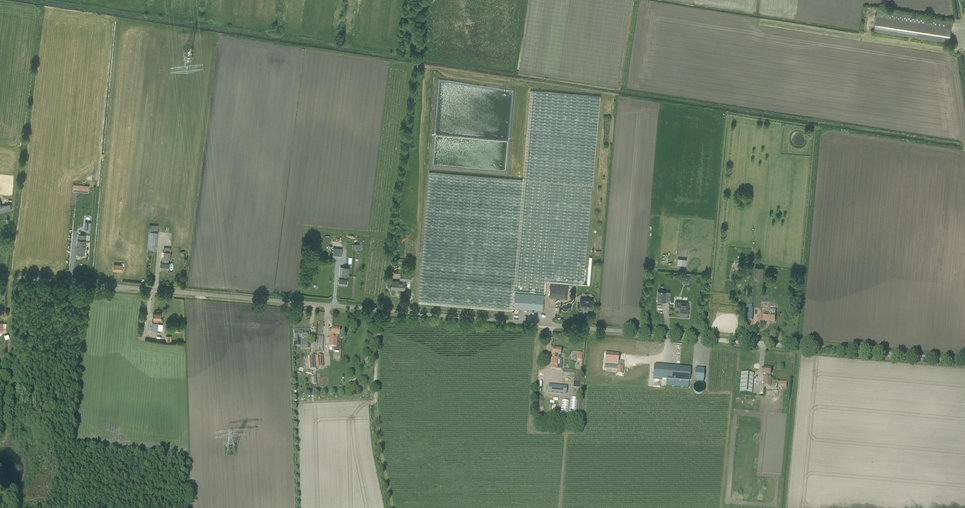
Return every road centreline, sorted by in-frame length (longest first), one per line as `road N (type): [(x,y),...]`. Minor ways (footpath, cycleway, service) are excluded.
road 1 (unclassified): [(964,360),(0,275)]

